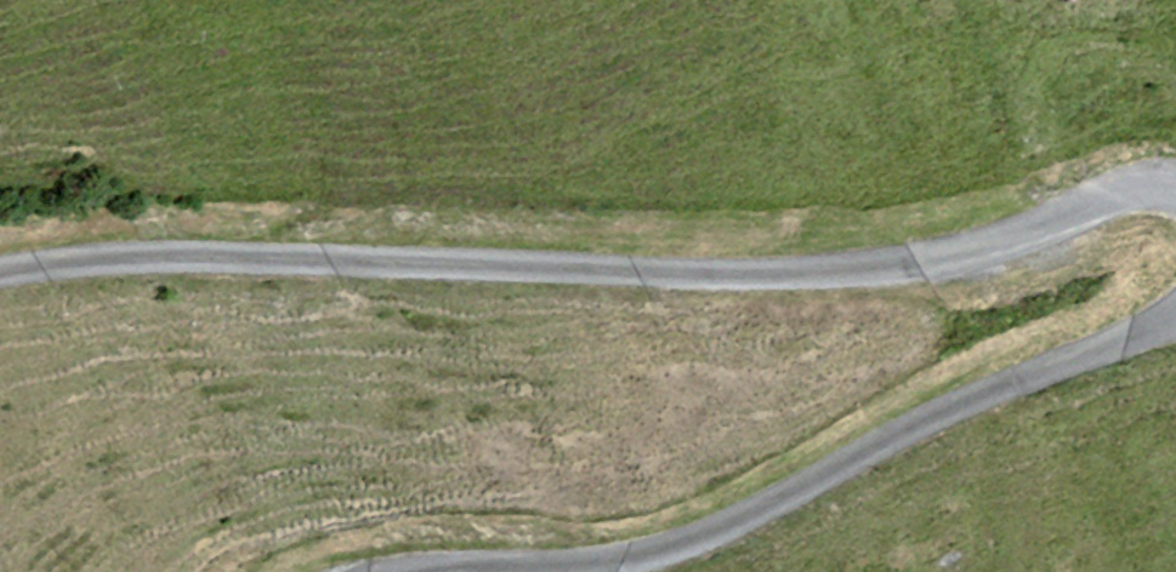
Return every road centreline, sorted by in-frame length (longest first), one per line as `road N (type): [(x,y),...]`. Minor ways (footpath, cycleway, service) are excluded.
road 1 (track): [(1175,214),(1029,241),(552,261),(24,263),(0,271)]
road 2 (track): [(531,571),(679,555),(952,406),(1175,335)]

